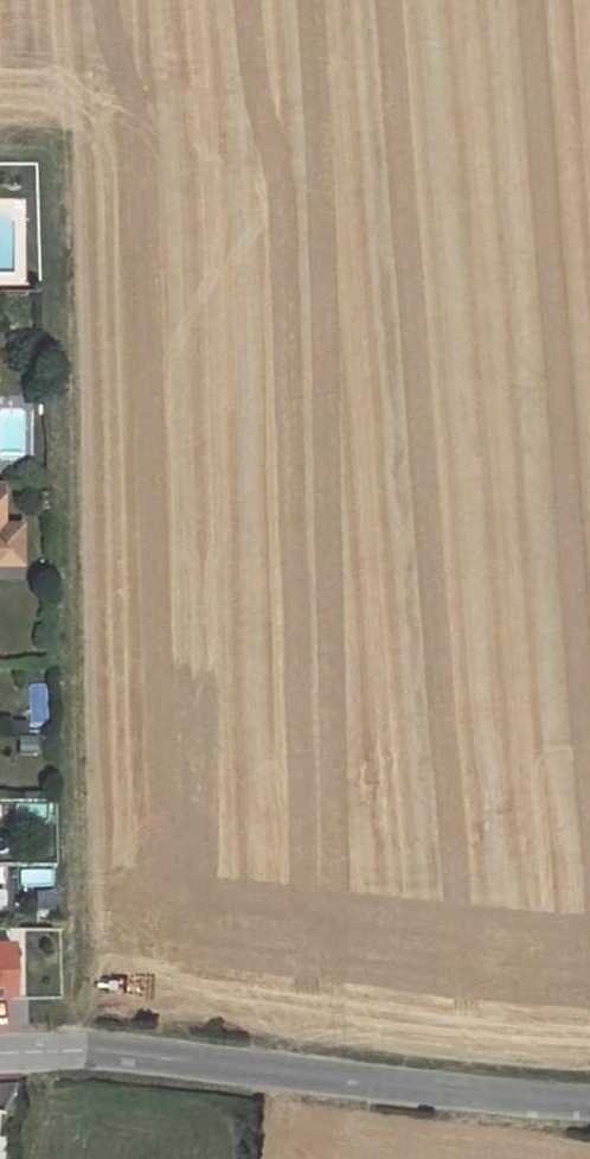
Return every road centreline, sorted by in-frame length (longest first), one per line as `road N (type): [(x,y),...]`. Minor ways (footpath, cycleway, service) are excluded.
road 1 (unclassified): [(0,1050),(98,1046),(589,1099)]

